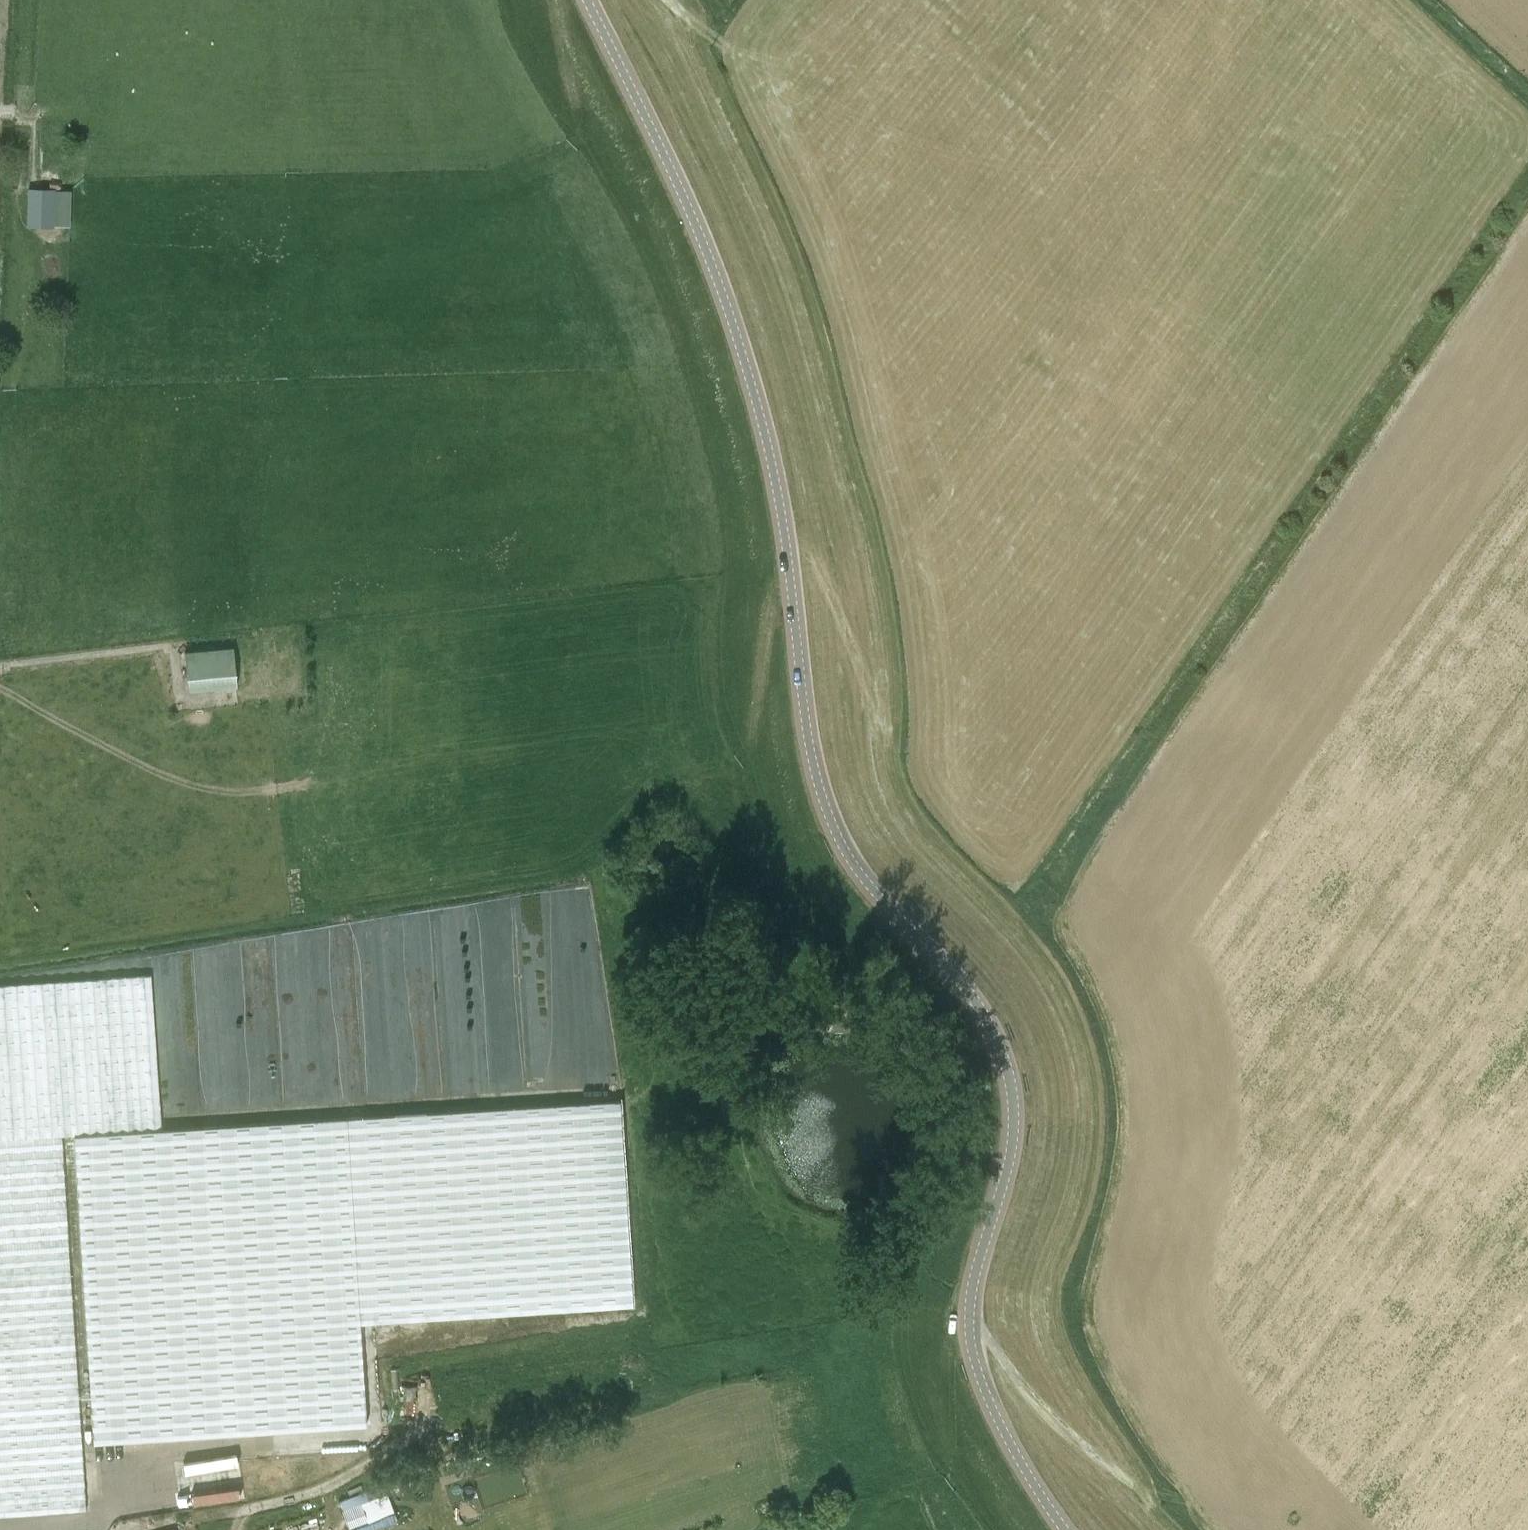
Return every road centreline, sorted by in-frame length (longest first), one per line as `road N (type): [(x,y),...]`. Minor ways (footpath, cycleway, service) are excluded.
road 1 (tertiary): [(1072,1529),(992,1402),(973,1325),(1023,1154),(1023,1092),(1005,1023),(972,977),(866,872),(841,827),(824,775),(794,539),(760,381),(694,198),(595,0)]
road 2 (track): [(1129,1483),(1051,1415),(976,1314)]

